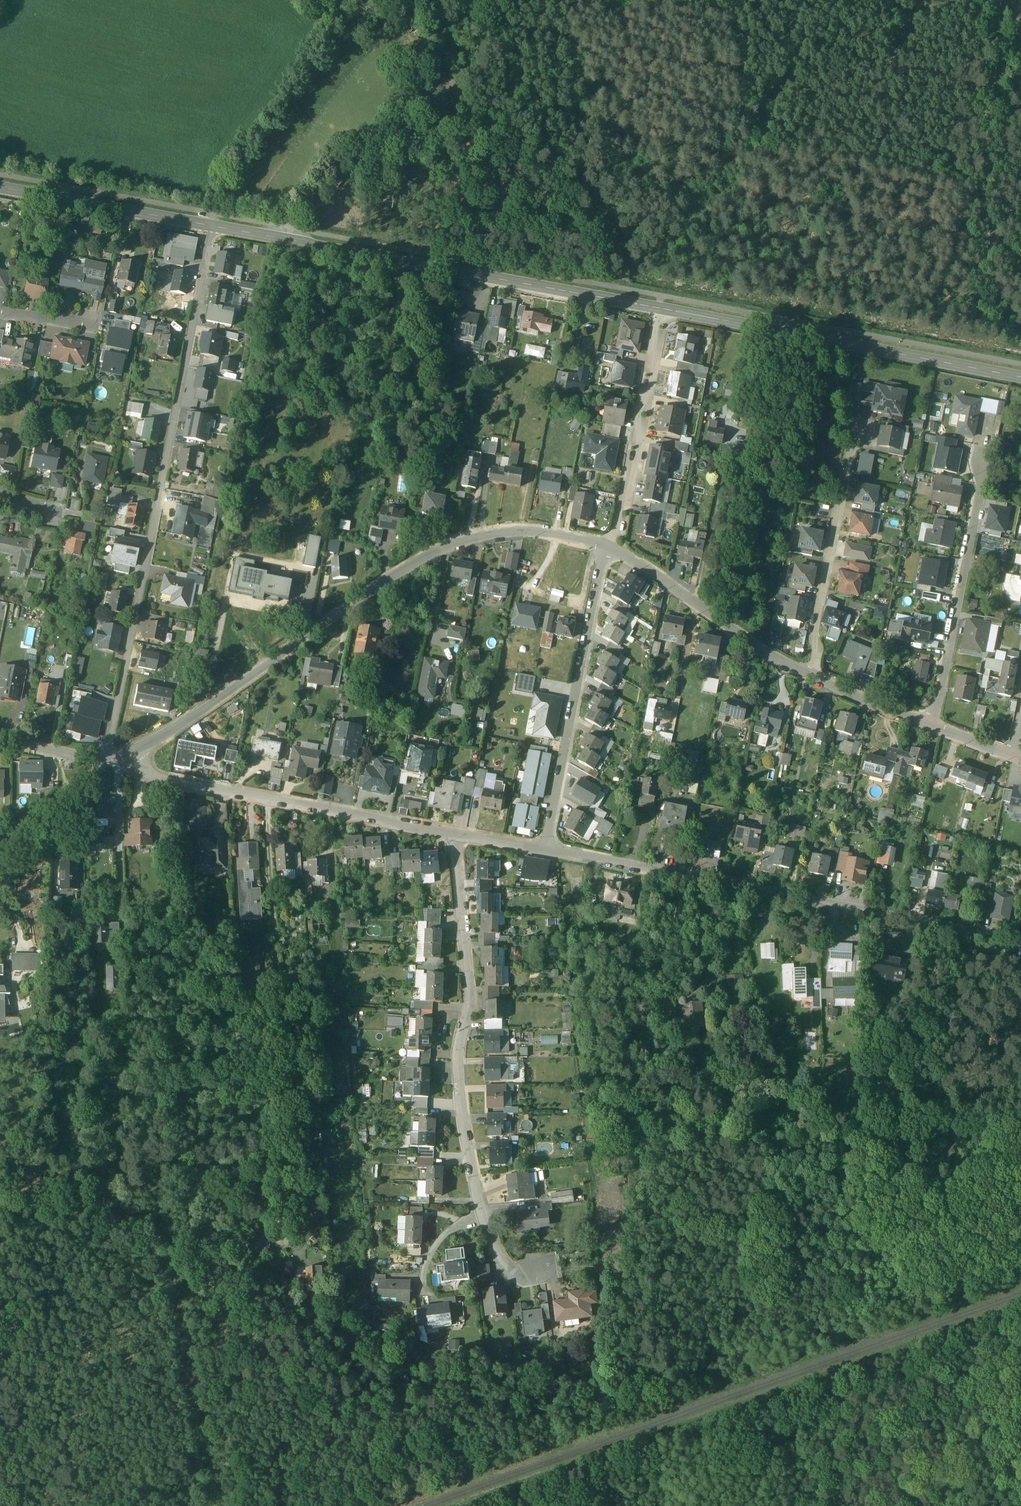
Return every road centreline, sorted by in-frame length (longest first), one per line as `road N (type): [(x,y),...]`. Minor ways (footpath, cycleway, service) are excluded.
road 1 (residential): [(609,548),(533,530),(458,540),(387,577),(130,752)]
road 2 (residential): [(109,757),(211,227)]
road 3 (residential): [(1020,940),(546,852)]
road 4 (residential): [(1020,761),(768,654),(678,586),(609,548)]
road 5 (tertiary): [(662,307),(211,227)]
road 6 (residential): [(455,836),(469,995),(458,1063),(481,1216)]
road 7 (tertiary): [(1020,377),(662,307)]
road 8 (residential): [(455,836),(165,780),(130,752)]
road 9 (residential): [(609,548),(546,852)]
road 10 (residential): [(662,307),(609,548)]
road 11 (tertiary): [(211,227),(0,188)]
road 12 (residential): [(101,757),(82,784),(0,835)]

